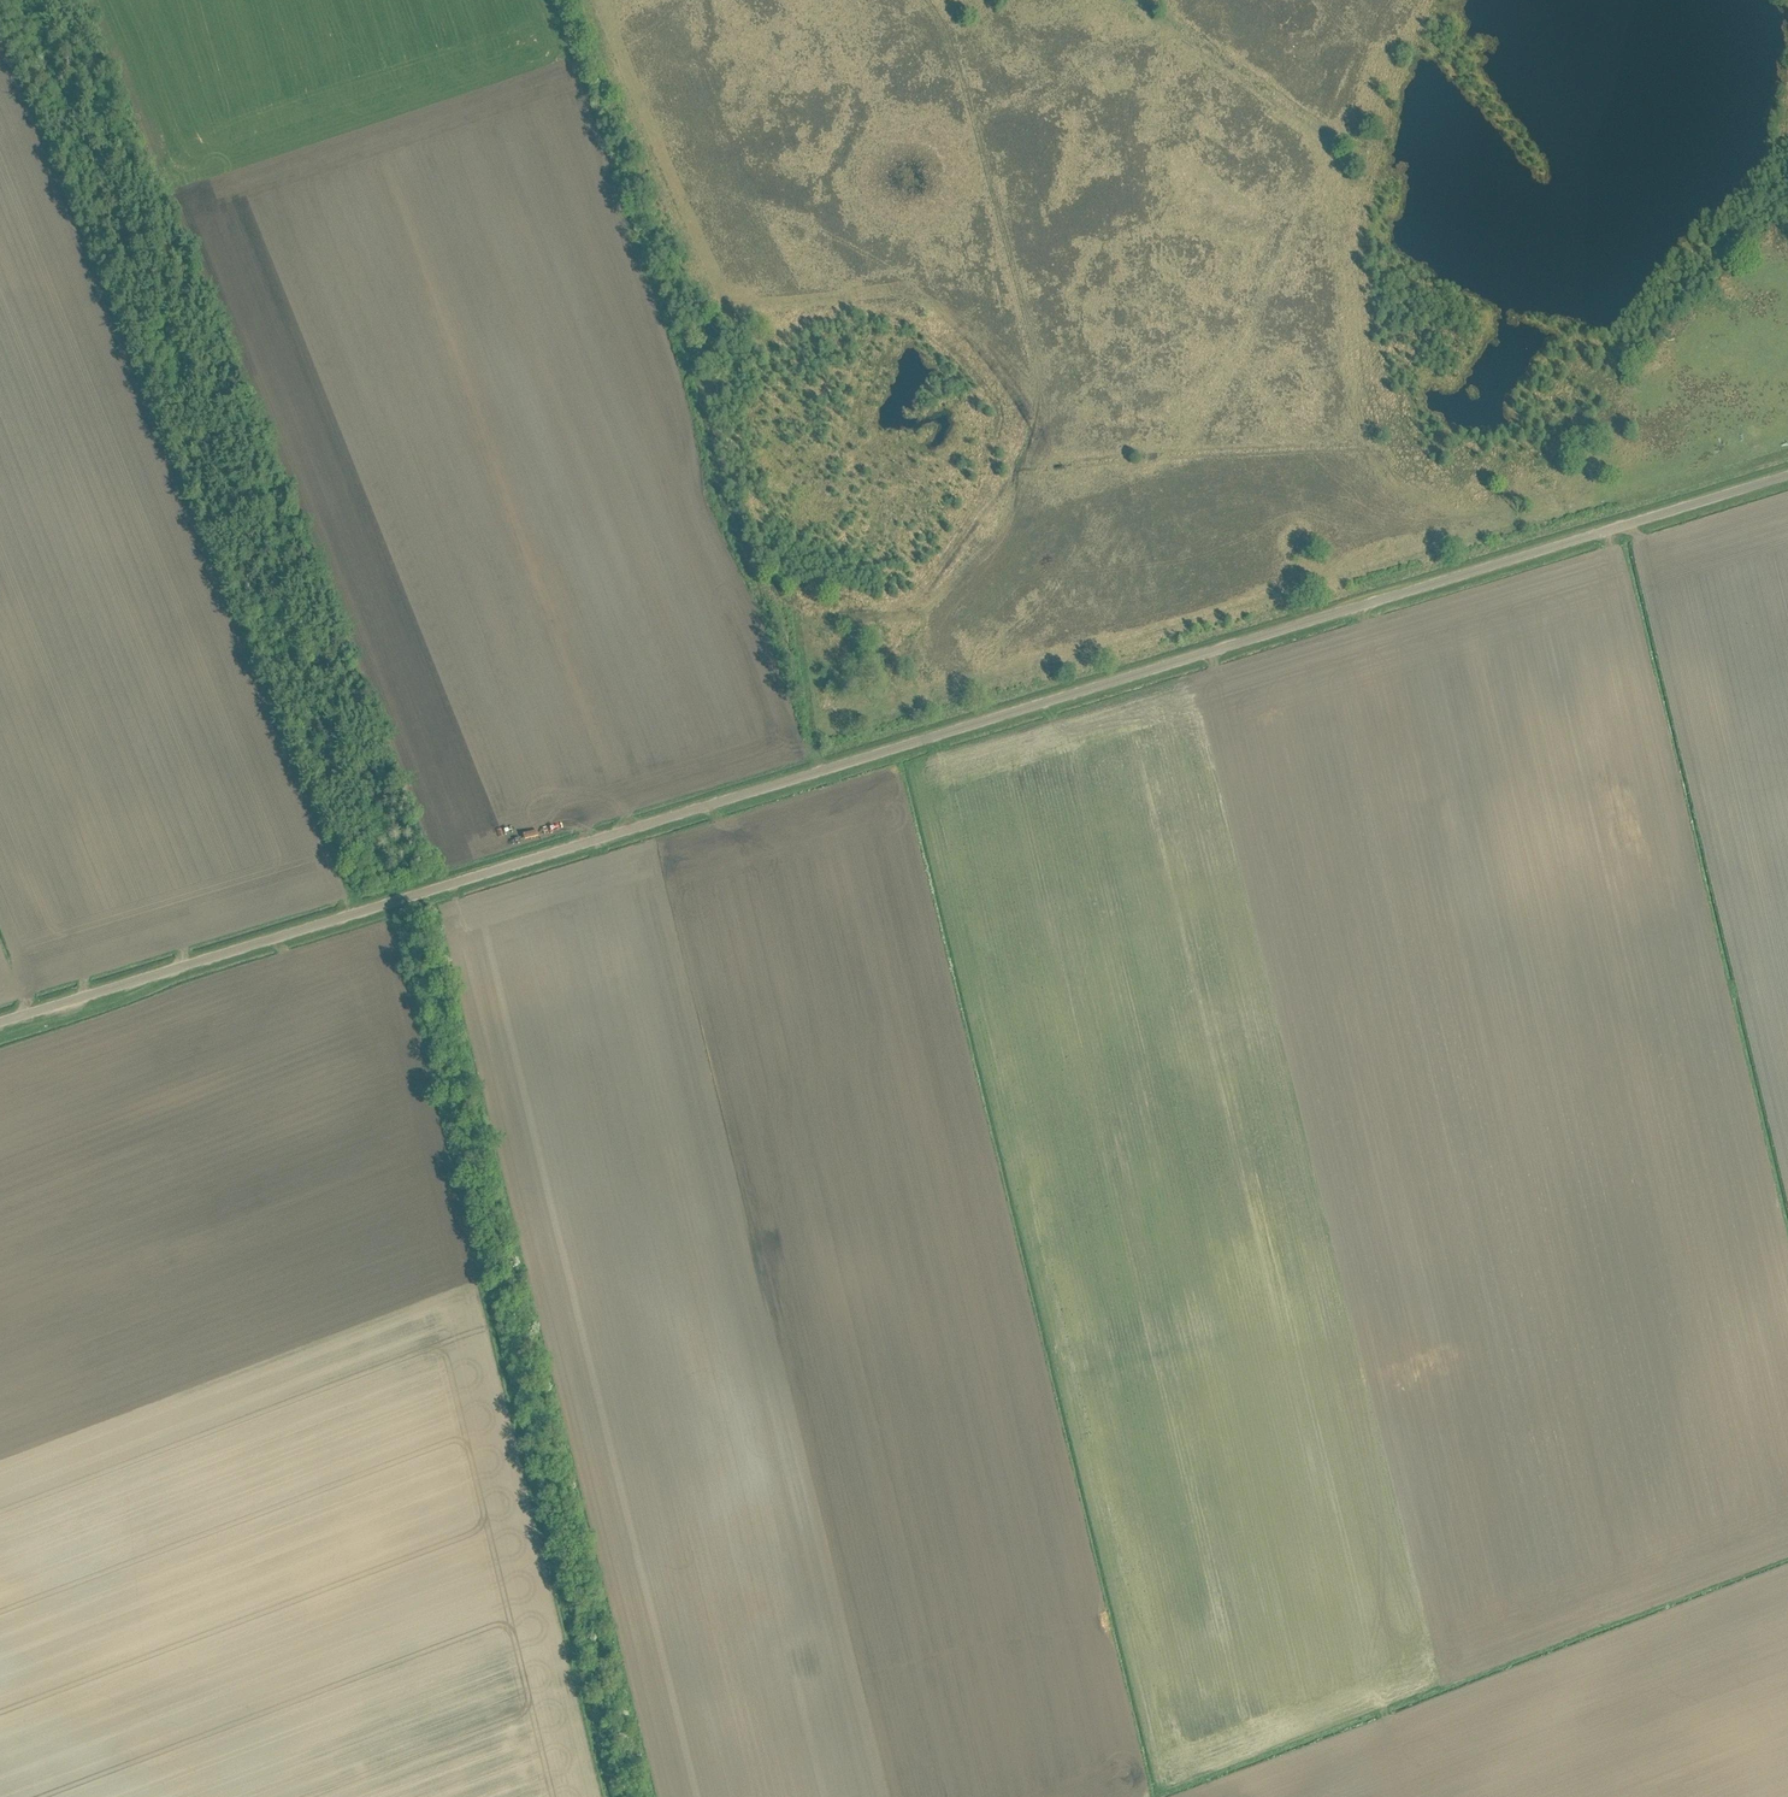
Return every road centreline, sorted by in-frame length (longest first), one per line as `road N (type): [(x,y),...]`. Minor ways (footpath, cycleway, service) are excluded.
road 1 (tertiary): [(0,1023),(1787,476)]

